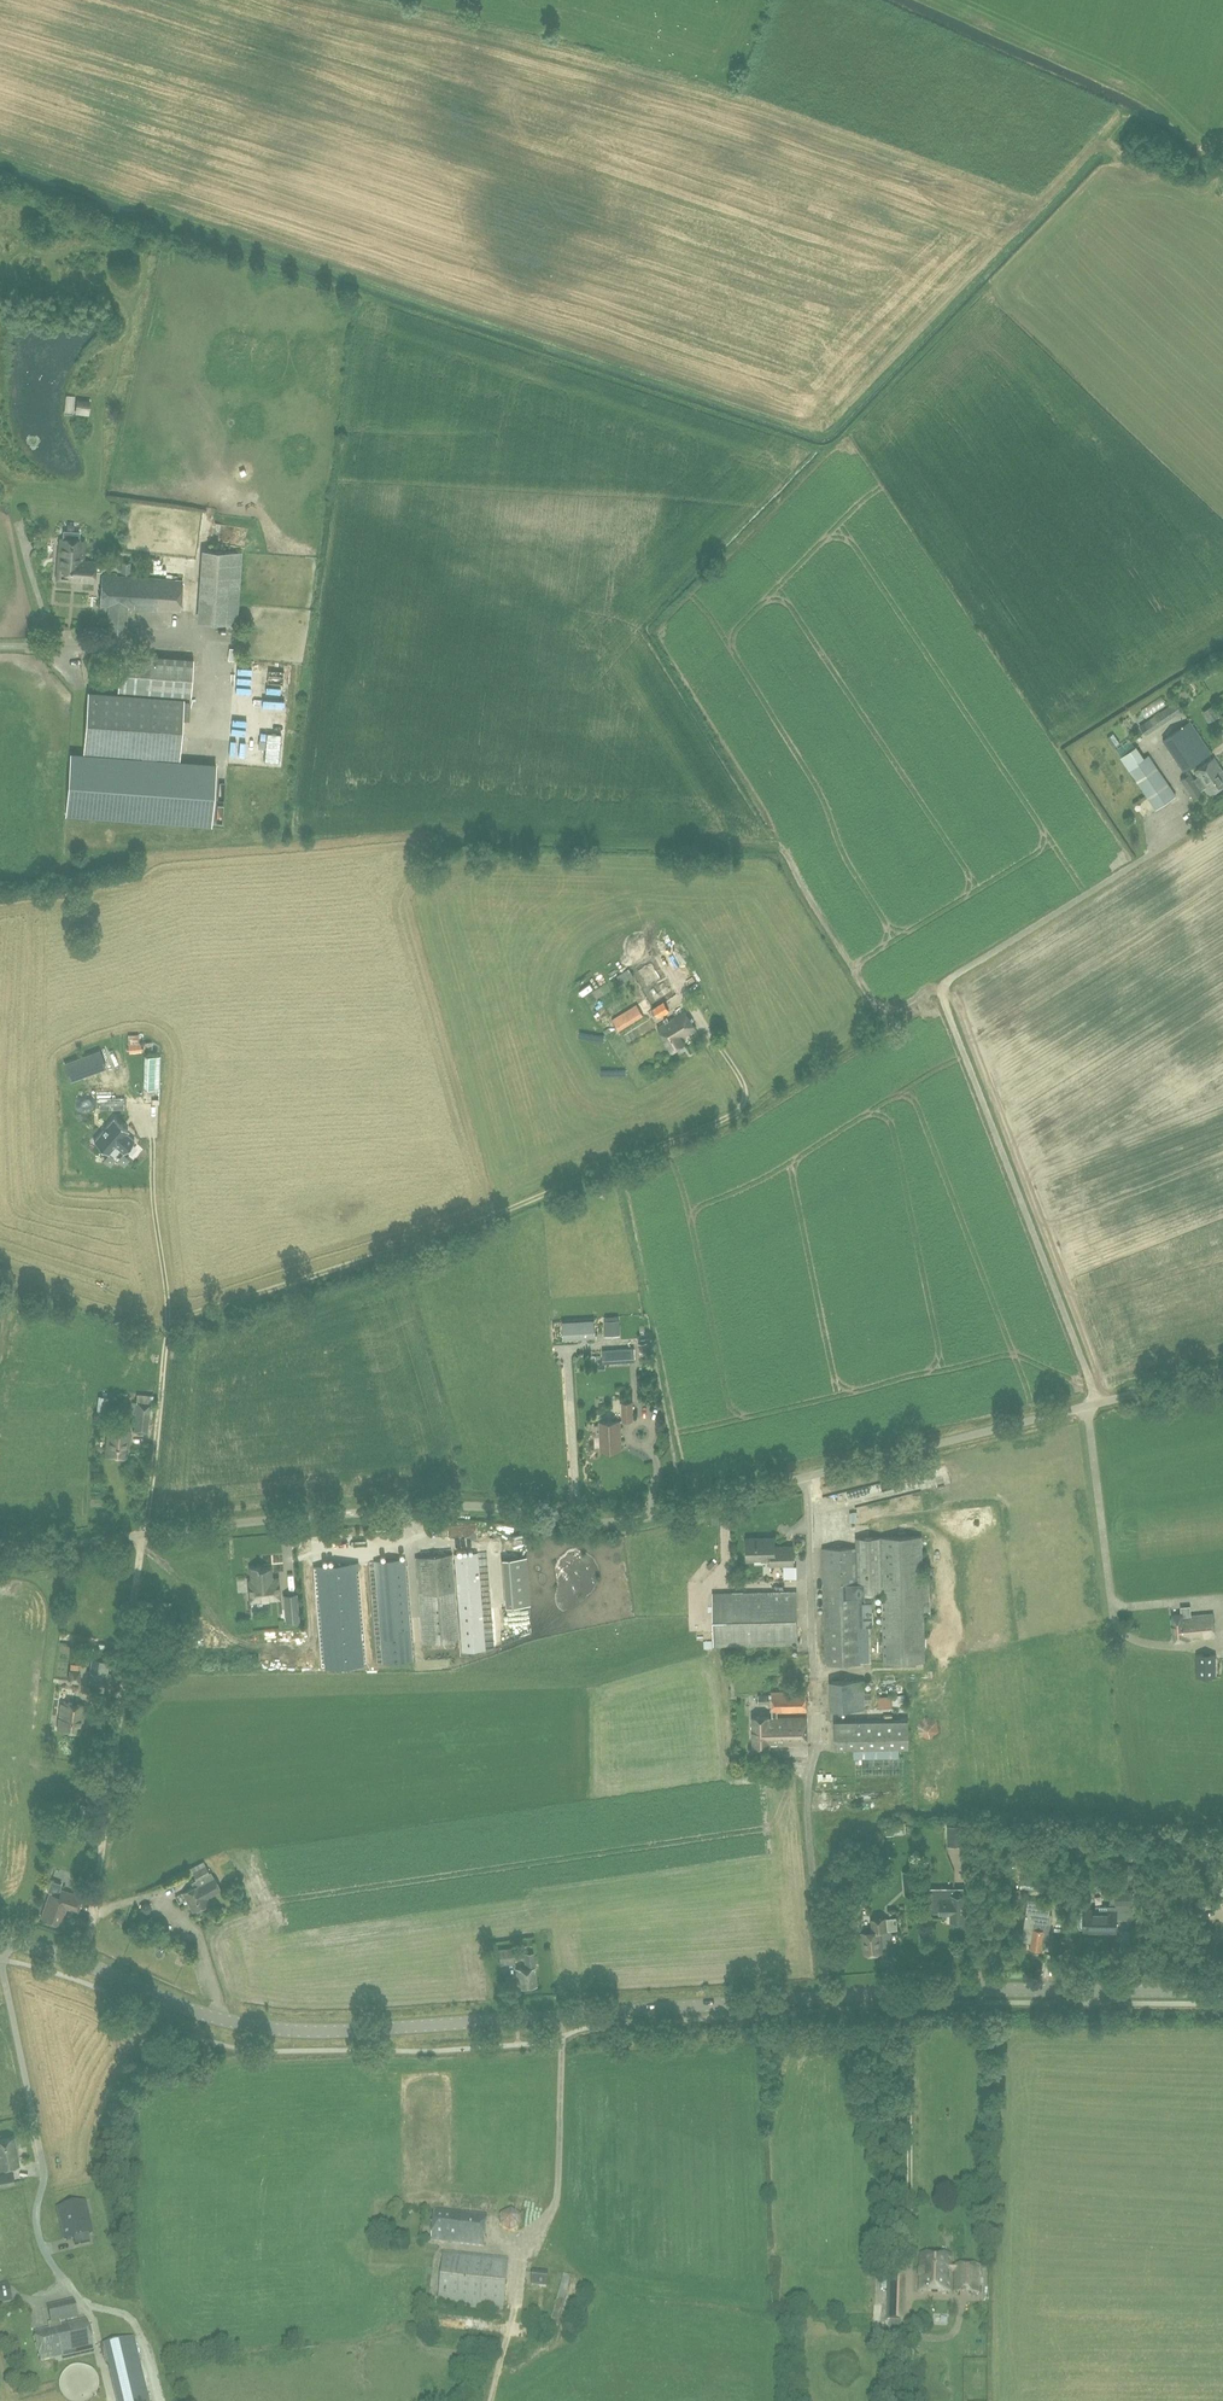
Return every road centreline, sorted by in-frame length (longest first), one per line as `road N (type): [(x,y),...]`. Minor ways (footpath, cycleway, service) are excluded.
road 1 (tertiary): [(1222,1993),(900,1992),(309,2032),(189,2012),(88,1967)]
road 2 (unclassified): [(146,1535),(461,1504),(594,1524),(638,1521),(1222,1371)]
road 3 (unclassified): [(146,1535),(88,1967)]
road 4 (unclassified): [(0,1555),(146,1535)]

